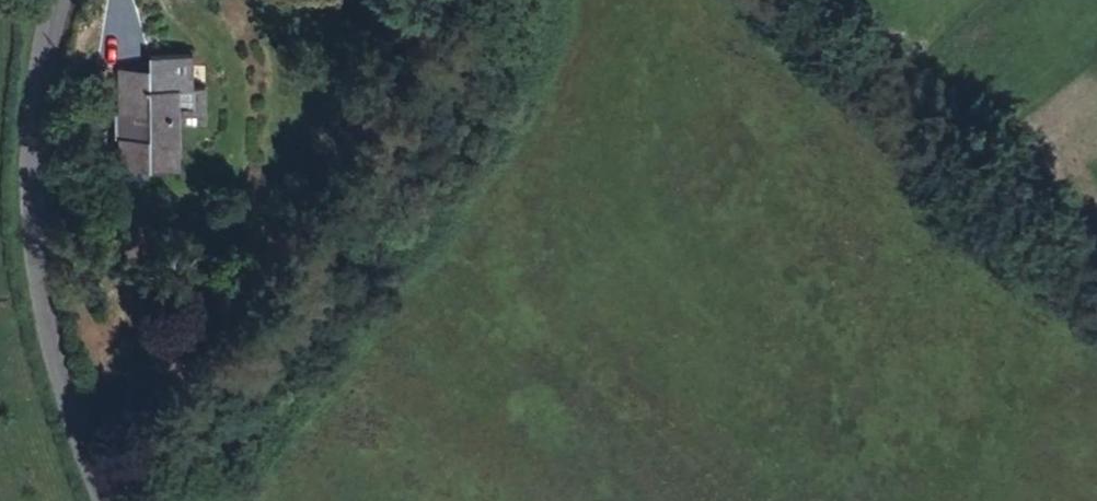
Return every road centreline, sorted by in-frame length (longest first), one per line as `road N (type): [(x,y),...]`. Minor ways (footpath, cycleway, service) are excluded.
road 1 (tertiary): [(58,0),(32,106),(31,214),(49,332),(100,500)]

